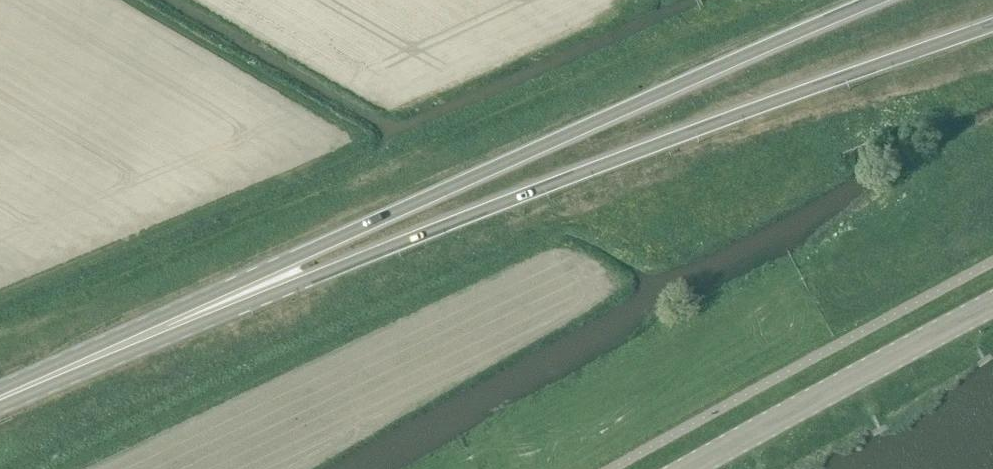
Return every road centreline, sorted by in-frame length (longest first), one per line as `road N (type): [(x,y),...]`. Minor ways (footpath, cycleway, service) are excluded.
road 1 (primary): [(121,345),(992,25)]
road 2 (primary): [(881,0),(121,345)]
road 3 (tertiary): [(690,468),(992,305)]
road 4 (primary): [(0,399),(121,345)]

